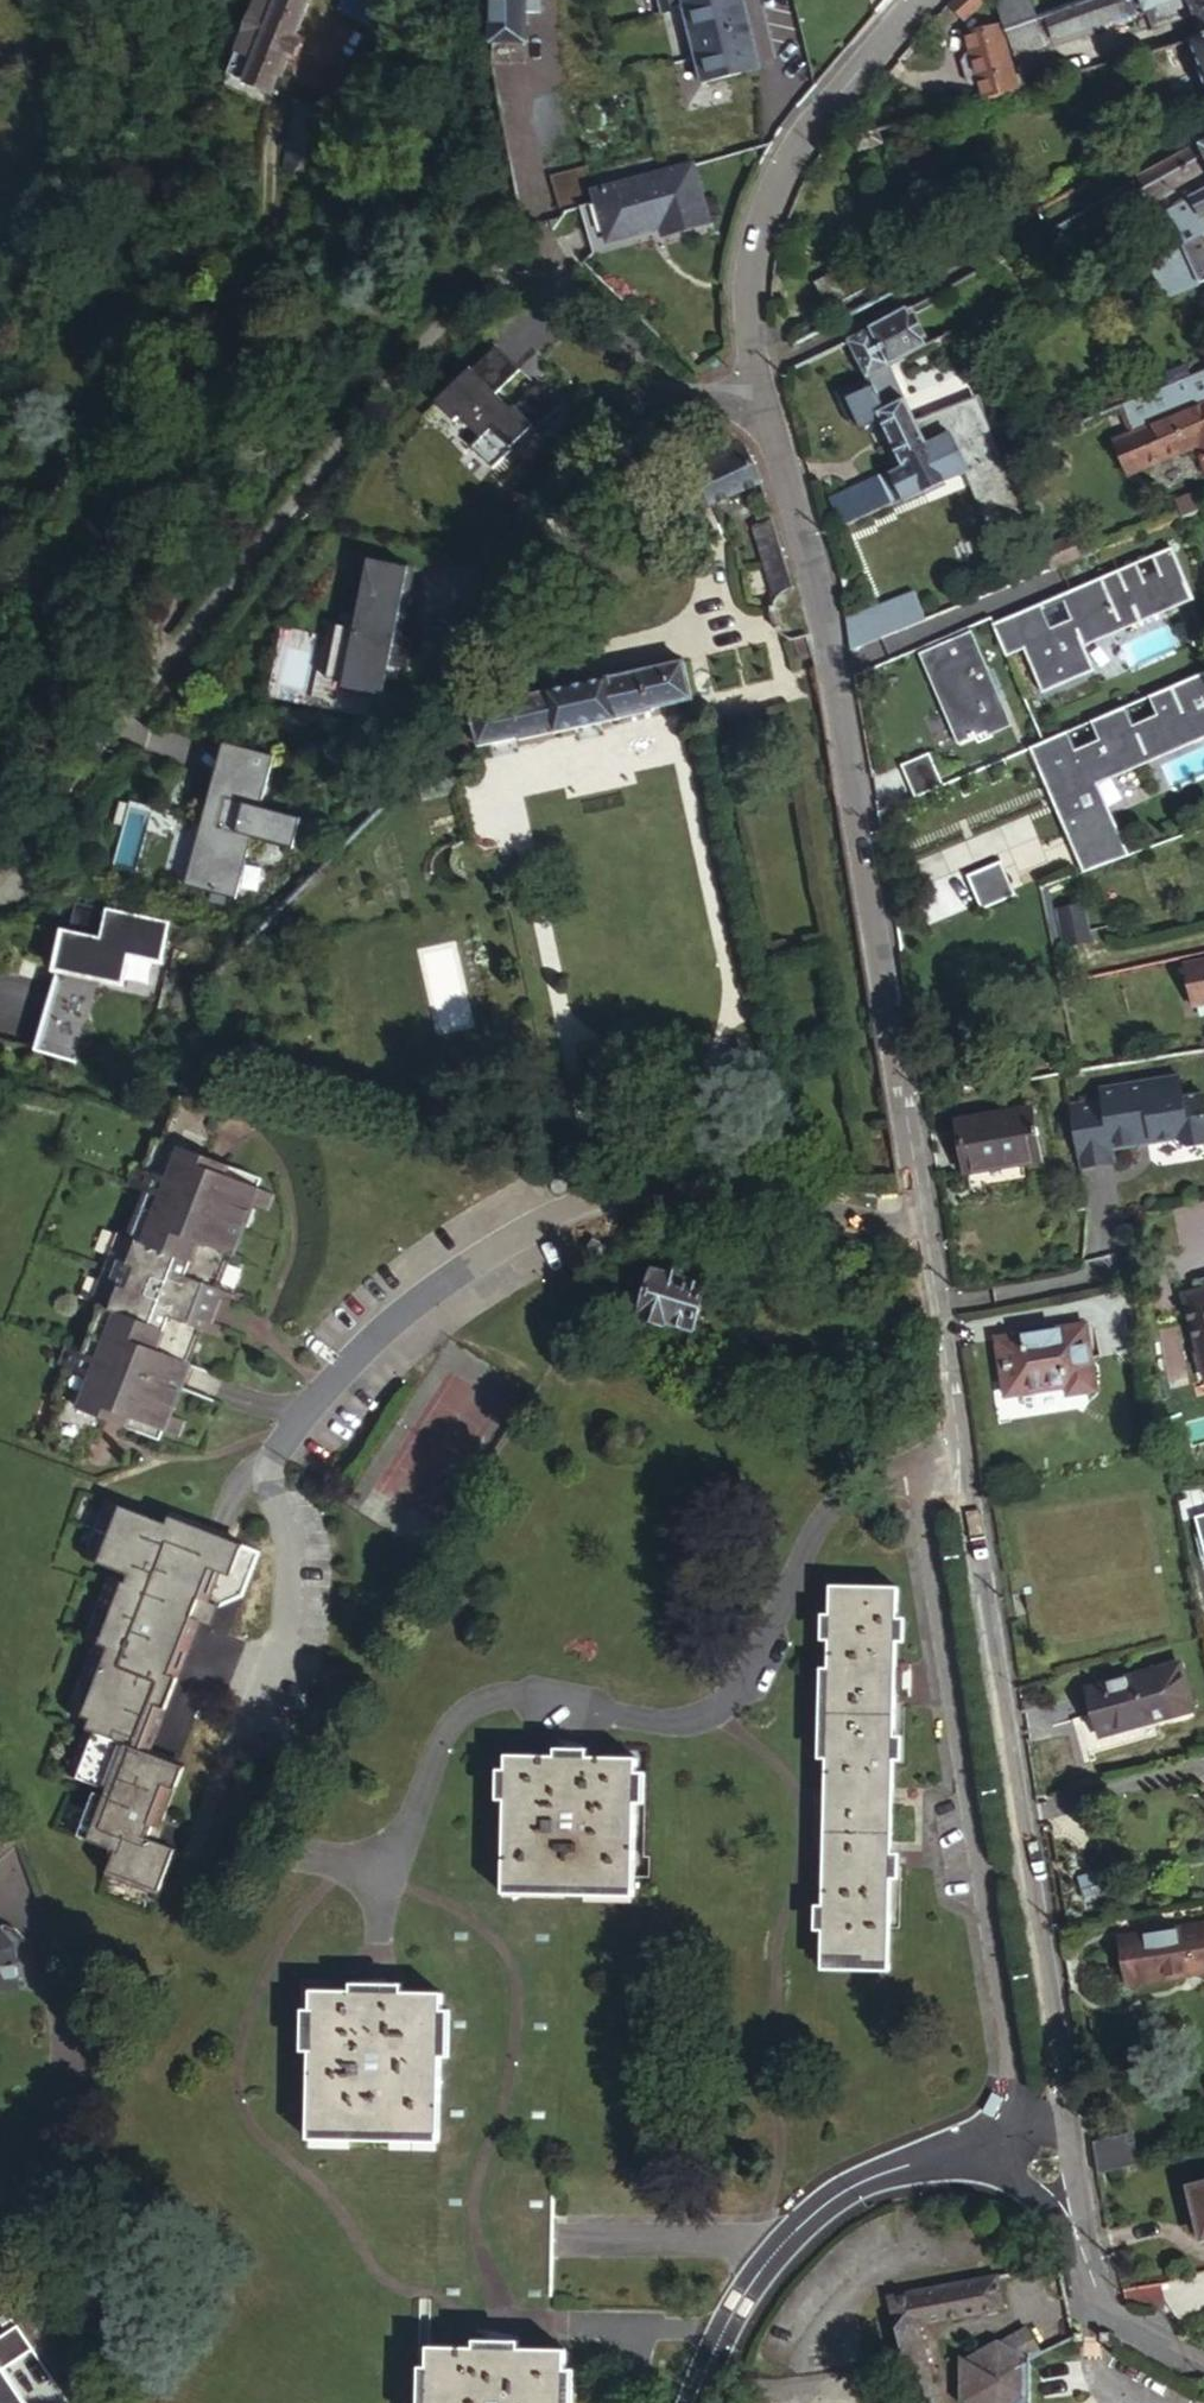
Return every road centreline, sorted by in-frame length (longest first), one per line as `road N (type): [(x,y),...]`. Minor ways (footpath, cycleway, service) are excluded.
road 1 (residential): [(0,865),(428,340),(471,298),(508,278),(547,282),(673,390),(705,399),(757,381)]
road 2 (unclassified): [(958,1416),(838,654),(757,381)]
road 3 (unclassified): [(958,1416),(928,1520),(1014,2059),(1007,2148)]
road 4 (unclassified): [(1076,2135),(958,1416)]
road 5 (unclassified): [(757,381),(1203,139)]
road 6 (unclassified): [(757,381),(755,264),(778,182),(826,110),(923,0)]
road 7 (residential): [(687,2402),(748,2289),(826,2208),(913,2167),(1007,2148)]
road 8 (residential): [(0,2255),(38,2230),(69,2122),(67,2018)]
road 9 (residential): [(1203,2362),(1113,2308),(1092,2264)]
road 10 (unclassified): [(1007,2148),(1020,2181),(1092,2264)]
road 11 (unclassified): [(1203,943),(1064,975)]
road 12 (residential): [(1092,2264),(1076,2135)]

